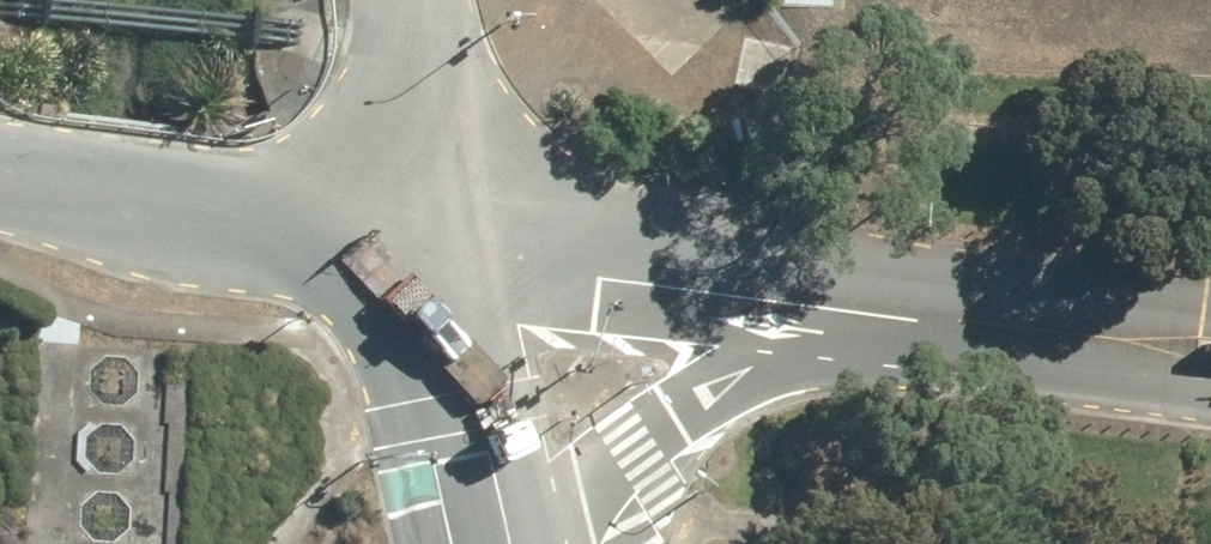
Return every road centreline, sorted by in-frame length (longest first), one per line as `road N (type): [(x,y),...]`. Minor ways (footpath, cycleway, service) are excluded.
road 1 (unclassified): [(892,308),(436,232)]
road 2 (unclassified): [(436,232),(0,177)]
road 3 (unclassified): [(892,308),(744,372),(580,512),(564,543)]
road 4 (unclassified): [(1210,348),(892,308)]
road 5 (unclassified): [(436,232),(503,543)]

